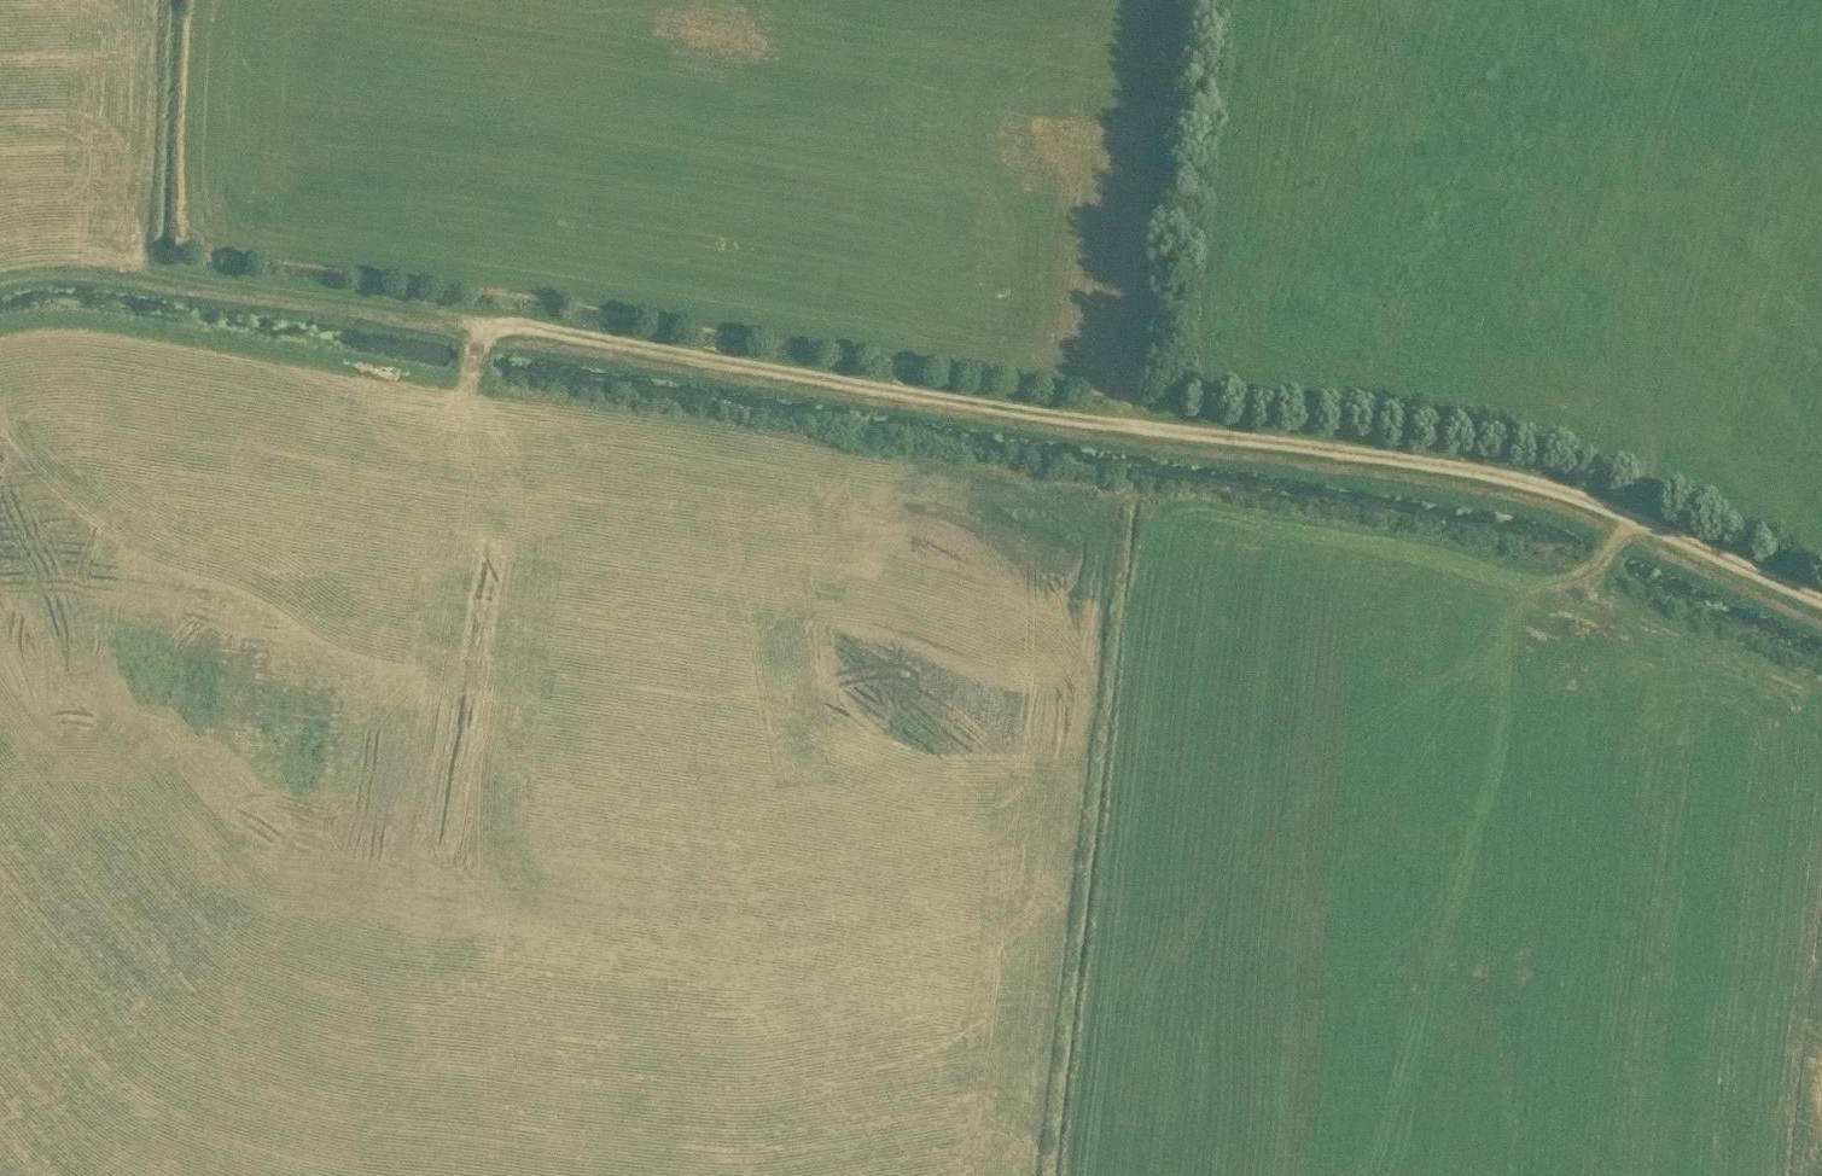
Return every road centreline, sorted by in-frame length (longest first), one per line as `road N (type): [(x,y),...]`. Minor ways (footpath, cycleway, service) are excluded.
road 1 (track): [(469,389),(486,319),(1417,461),(1530,483),(1821,597)]

